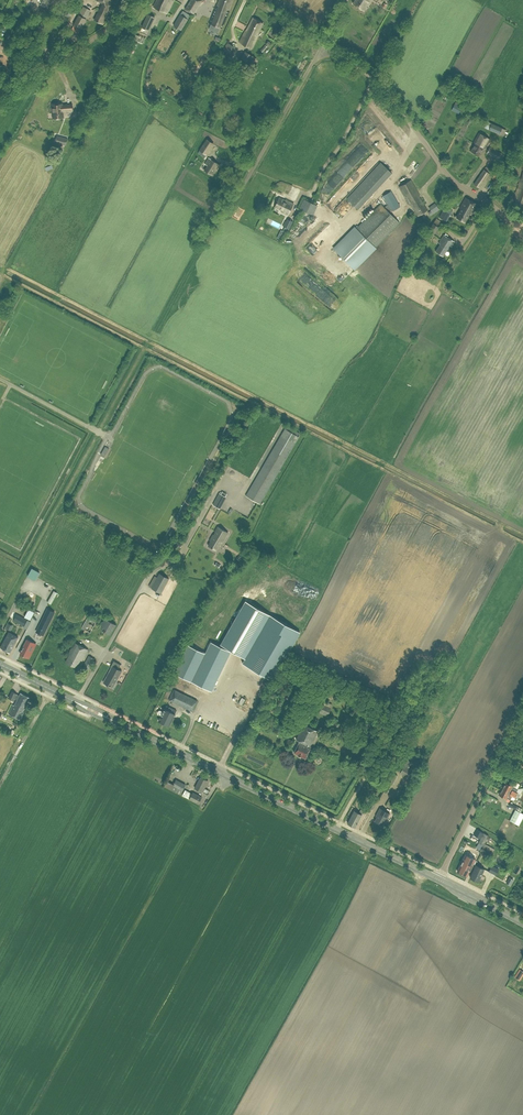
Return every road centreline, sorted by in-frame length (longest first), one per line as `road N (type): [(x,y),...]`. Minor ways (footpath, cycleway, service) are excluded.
road 1 (track): [(0,610),(239,166)]
road 2 (secondary): [(439,879),(76,702)]
road 3 (unclassified): [(522,241),(497,208),(450,177),(379,84),(255,0)]
road 4 (residential): [(76,702),(145,581),(173,560)]
road 5 (unclassified): [(124,0),(109,27),(0,94)]
road 6 (unclassified): [(439,879),(504,751)]

